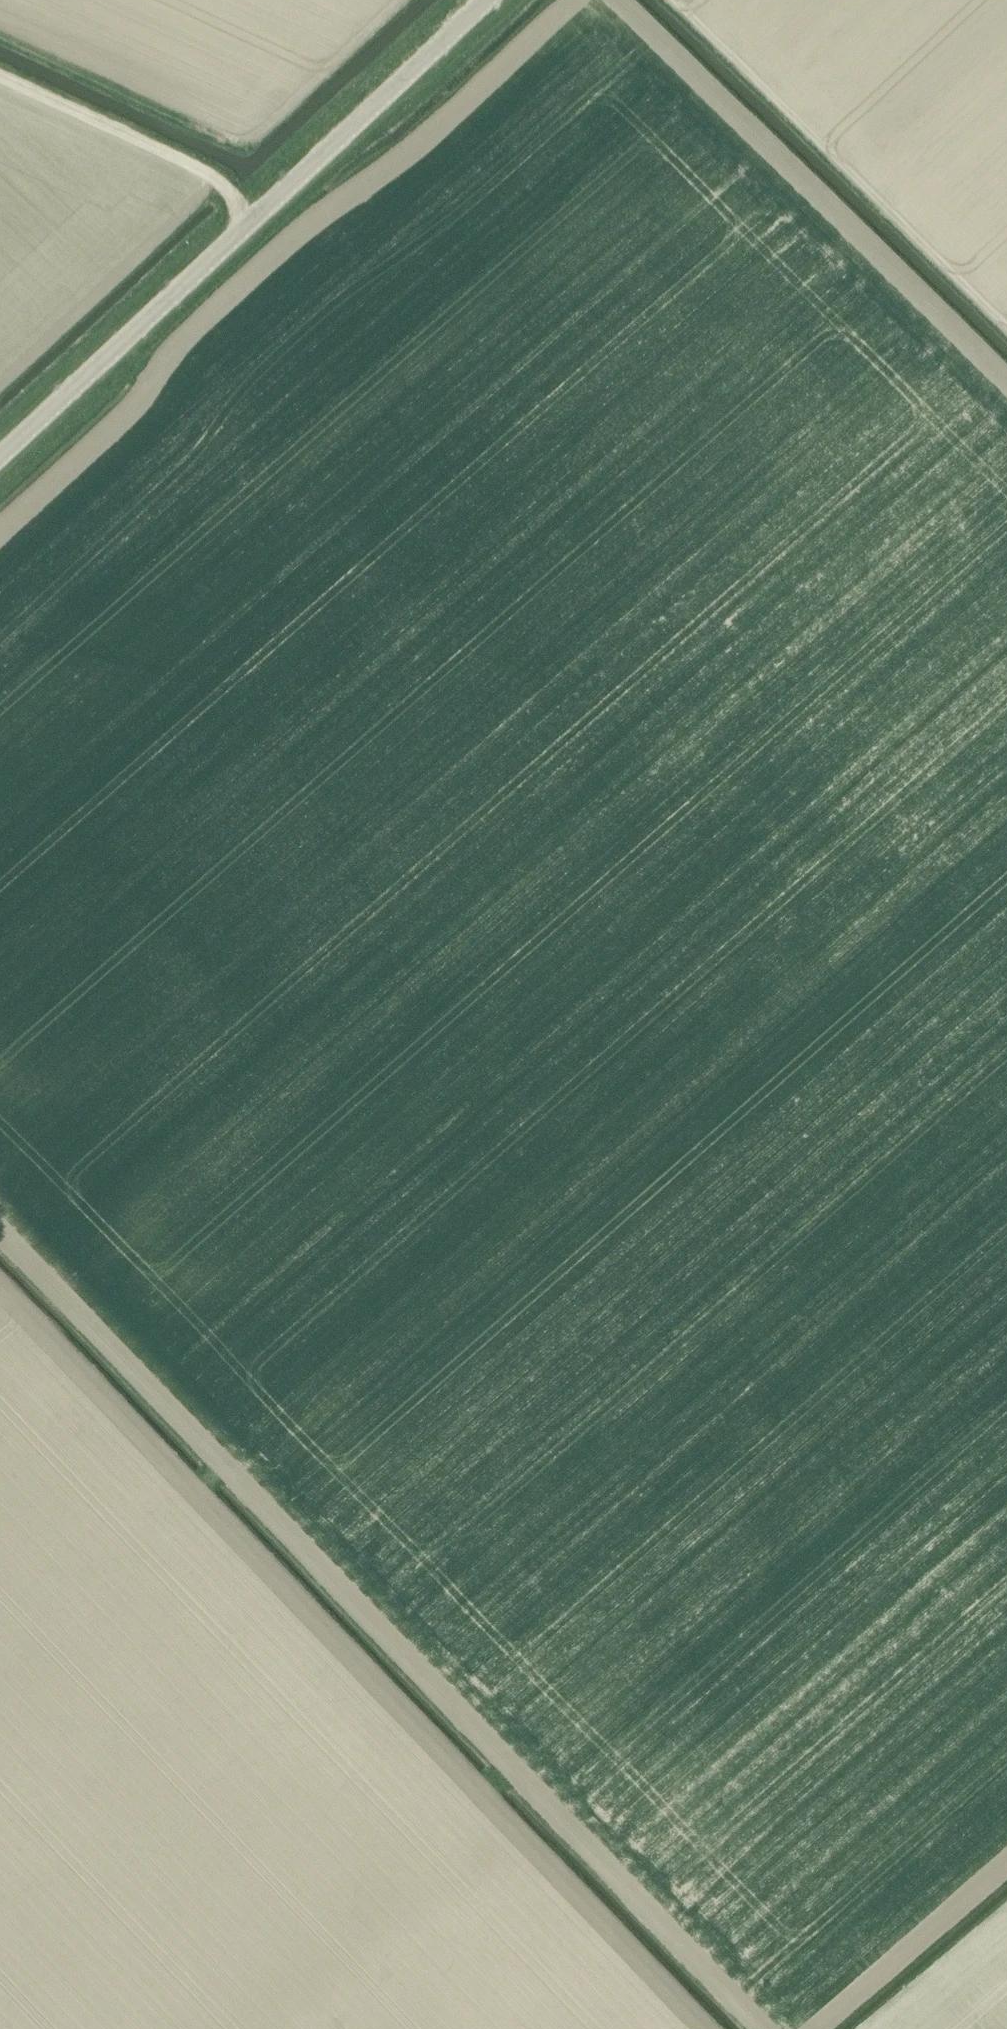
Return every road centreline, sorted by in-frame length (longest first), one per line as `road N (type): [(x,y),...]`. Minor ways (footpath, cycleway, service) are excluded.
road 1 (tertiary): [(0,457),(488,0)]

